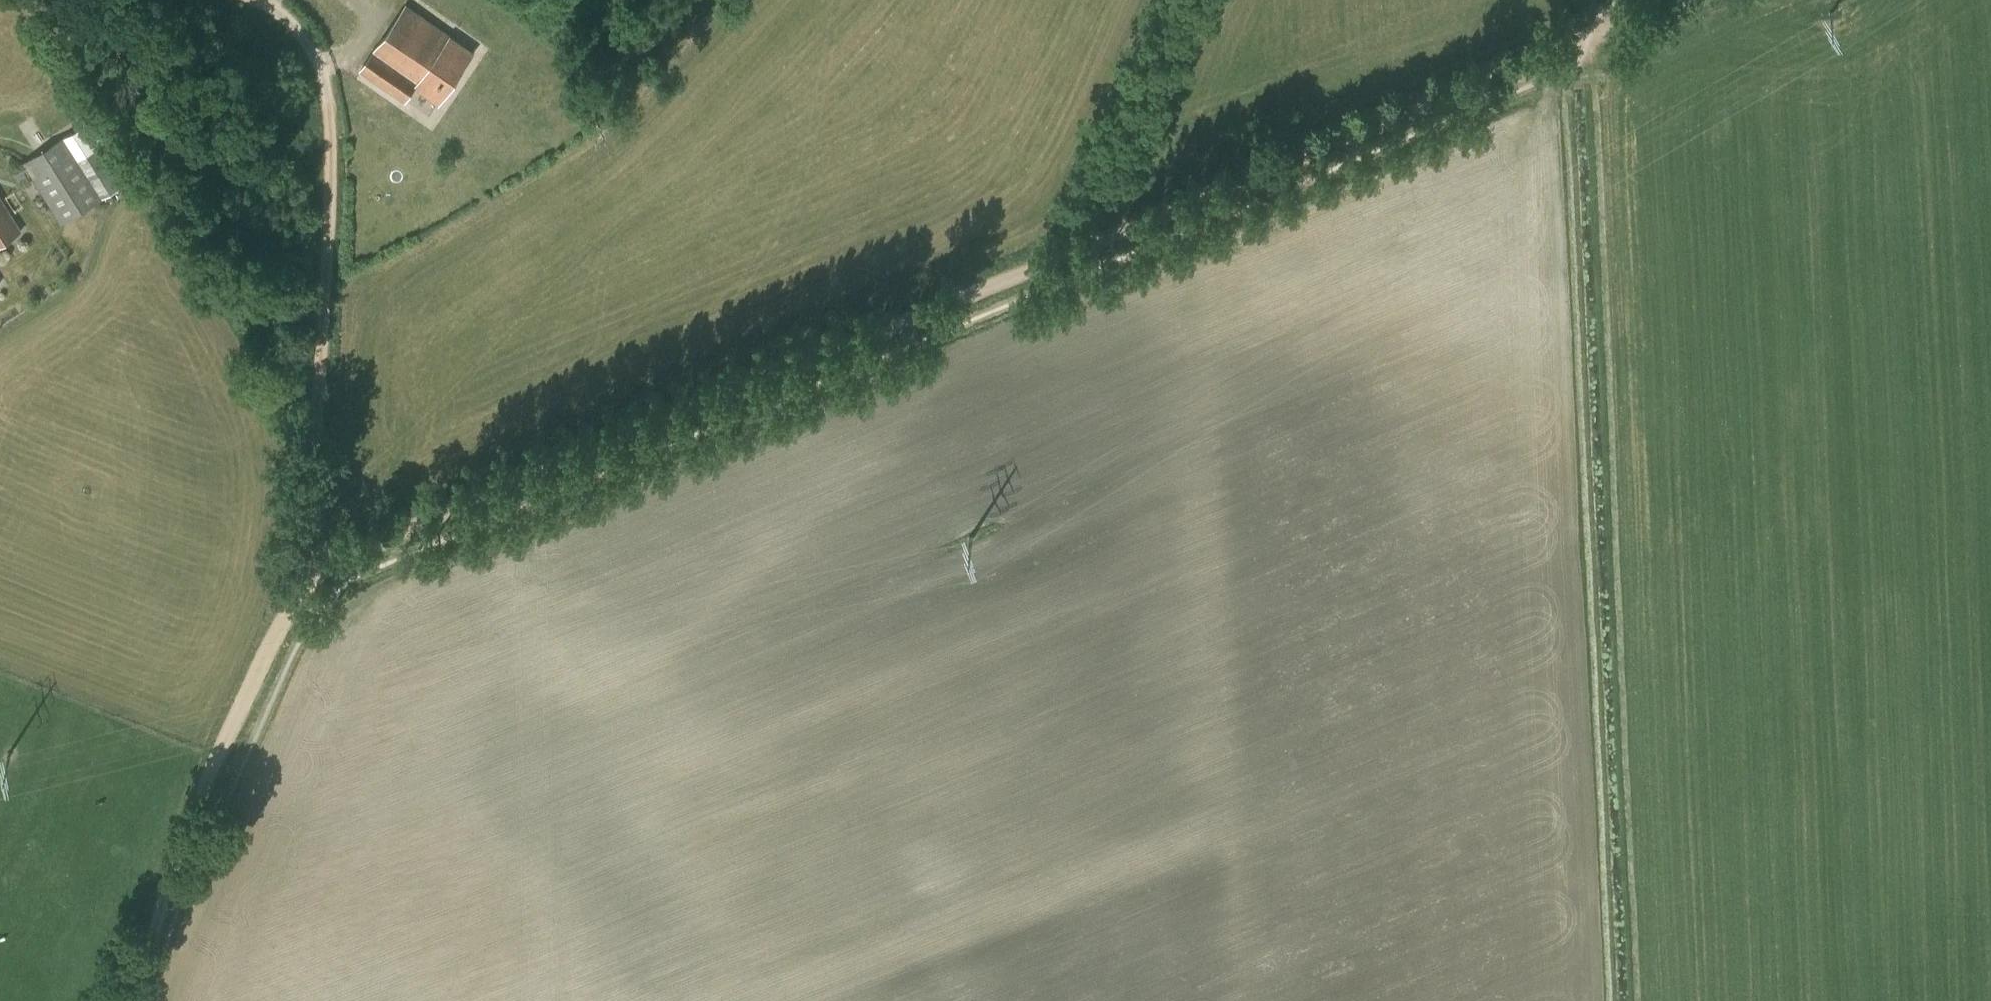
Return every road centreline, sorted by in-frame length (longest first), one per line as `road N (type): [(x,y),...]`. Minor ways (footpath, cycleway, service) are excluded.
road 1 (track): [(139,1000),(267,653),(302,594),(370,538),(1667,0)]
road 2 (track): [(302,594),(328,110)]
road 3 (unclassified): [(328,110),(313,48),(293,13),(271,0)]

